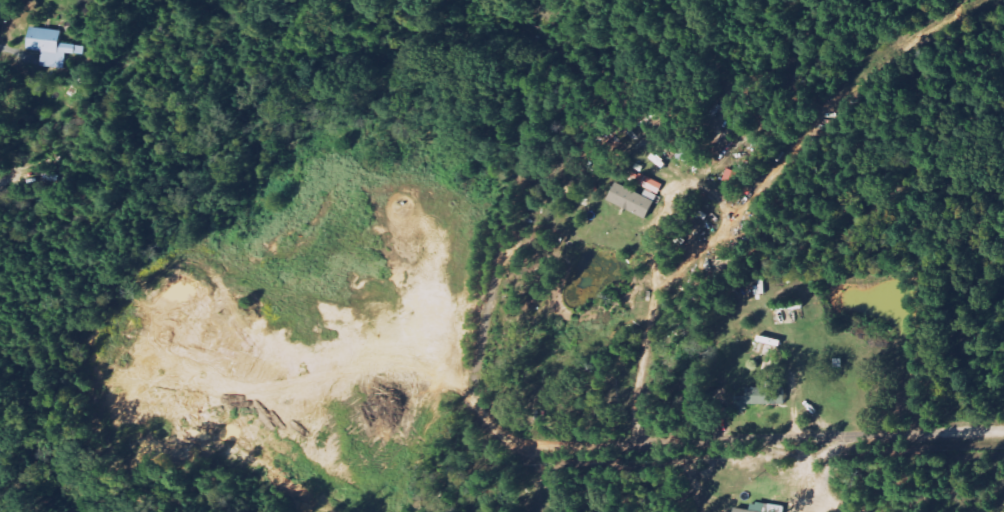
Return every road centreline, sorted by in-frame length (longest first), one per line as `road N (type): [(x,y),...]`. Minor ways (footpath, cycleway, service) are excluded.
road 1 (residential): [(1003,434),(627,446)]

